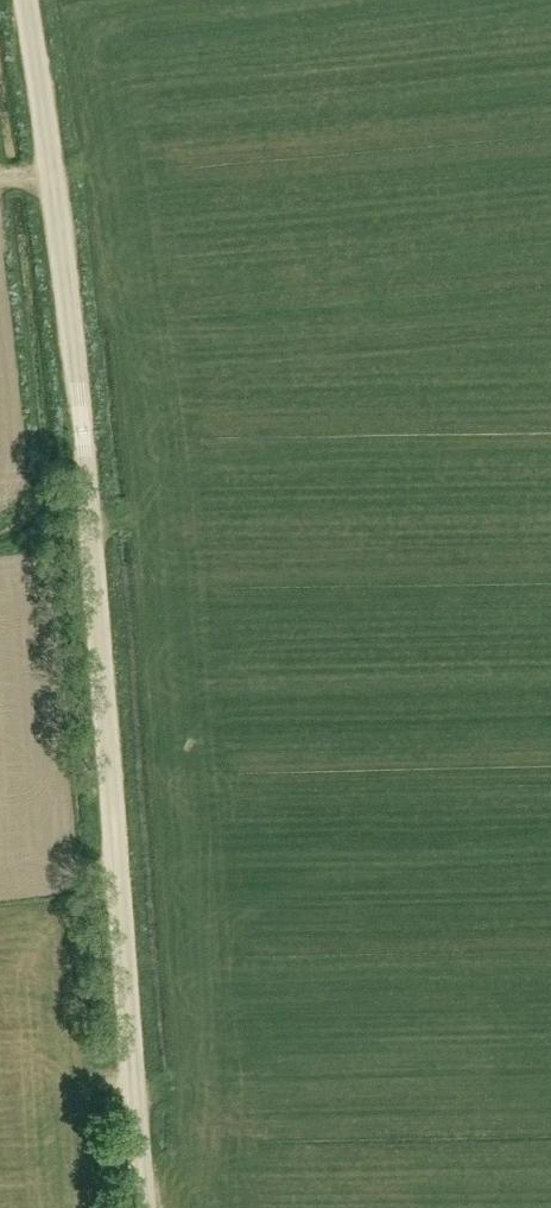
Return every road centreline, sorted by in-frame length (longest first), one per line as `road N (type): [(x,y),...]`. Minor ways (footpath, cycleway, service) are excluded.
road 1 (unclassified): [(148,1207),(75,293),(29,0)]

